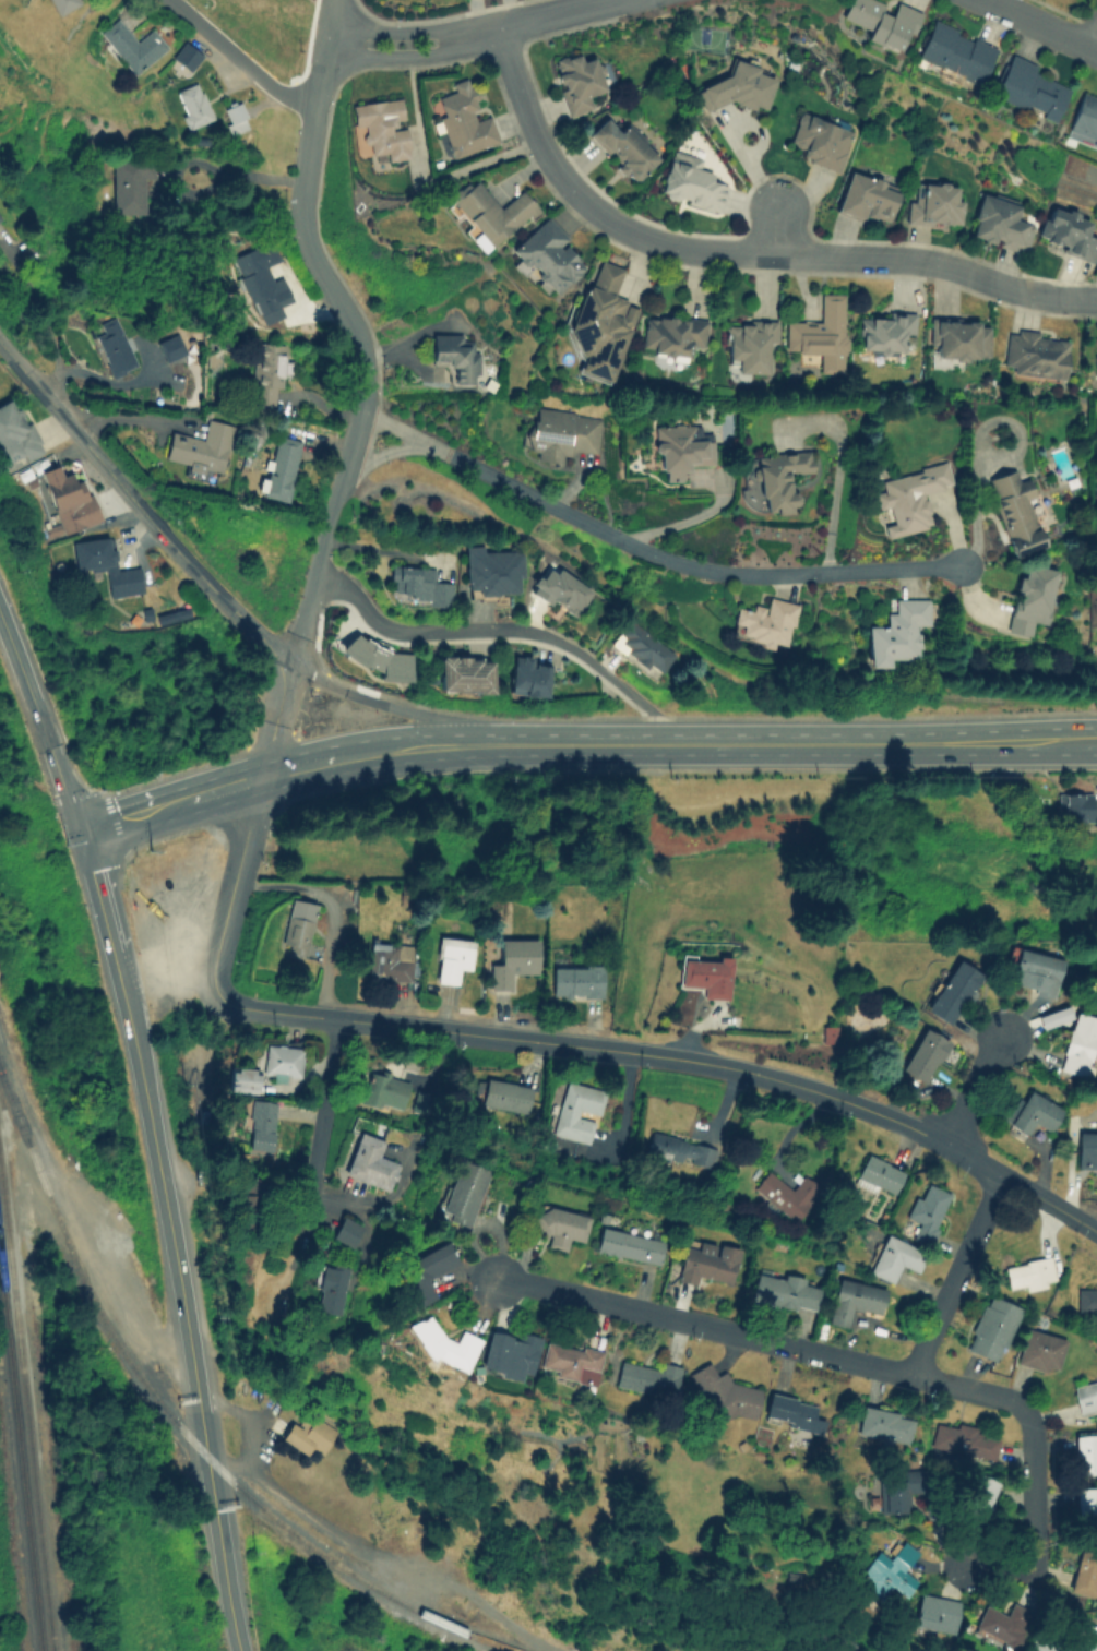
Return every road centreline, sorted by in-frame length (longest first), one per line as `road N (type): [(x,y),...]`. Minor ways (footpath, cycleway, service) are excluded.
road 1 (tertiary): [(1002,1174),(946,1141),(770,1075),(637,1046),(239,1002),(215,985)]
road 2 (residential): [(499,33),(568,186),(655,239),(700,250),(922,260),(1026,292),(1096,299)]
road 3 (secondary): [(206,1456),(138,1054),(79,830)]
road 4 (residential): [(361,409),(651,554),(690,566),(774,574),(961,564)]
road 5 (secondary): [(1096,737),(523,744)]
road 6 (residential): [(1029,1417),(1015,1403),(911,1371),(502,1280)]
road 7 (residential): [(343,477),(365,373),(351,322),(310,250),(302,198),(330,0)]
road 8 (tertiary): [(288,663),(170,543),(0,342)]
road 9 (residential): [(668,744),(654,713),(573,648),(530,631),(390,630),(351,593),(314,573)]
road 10 (residential): [(618,2),(499,33),(392,41),(325,34)]
road 11 (secondary): [(523,744),(426,745),(260,776)]
road 12 (tertiary): [(523,744),(362,697),(288,663)]
road 13 (secondary): [(79,830),(0,615)]
road 14 (residential): [(911,1371),(1002,1174)]
road 15 (tertiary): [(215,985),(260,776)]
road 16 (secondary): [(236,1650),(206,1456)]
road 17 (secondary): [(260,776),(79,830)]
road 18 (residential): [(315,115),(265,86),(168,0)]
road 19 (residential): [(311,1179),(344,1016)]
road 20 (residential): [(1033,1569),(1029,1417)]
road 21 (residential): [(946,1141),(1004,1033)]
road 22 (residential): [(1096,49),(986,0)]

